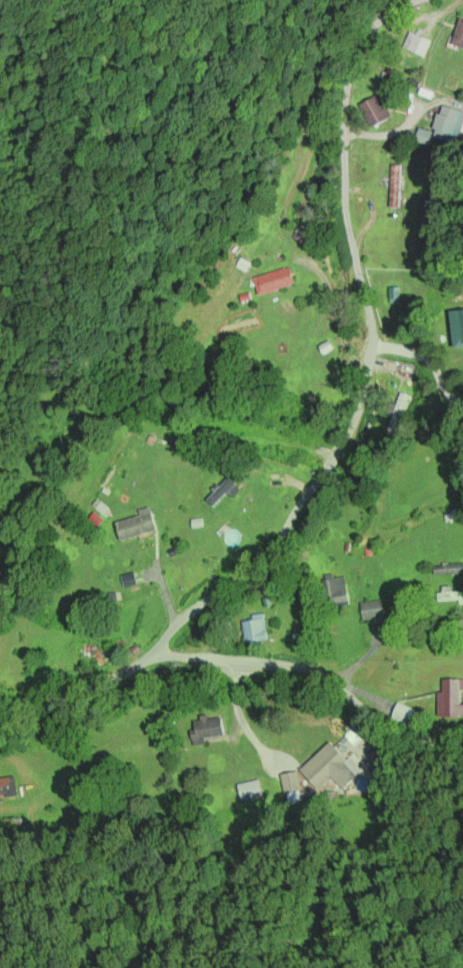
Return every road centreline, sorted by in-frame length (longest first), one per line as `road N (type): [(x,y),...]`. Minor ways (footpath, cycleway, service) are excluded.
road 1 (residential): [(150,659),(201,603),(269,554),(352,432),(377,333),(354,278),(348,211),(353,54),(390,13),(418,0)]
road 2 (residential): [(150,659),(298,667),(338,685),(392,732),(462,742)]
road 3 (residential): [(0,711),(79,696),(150,659)]

